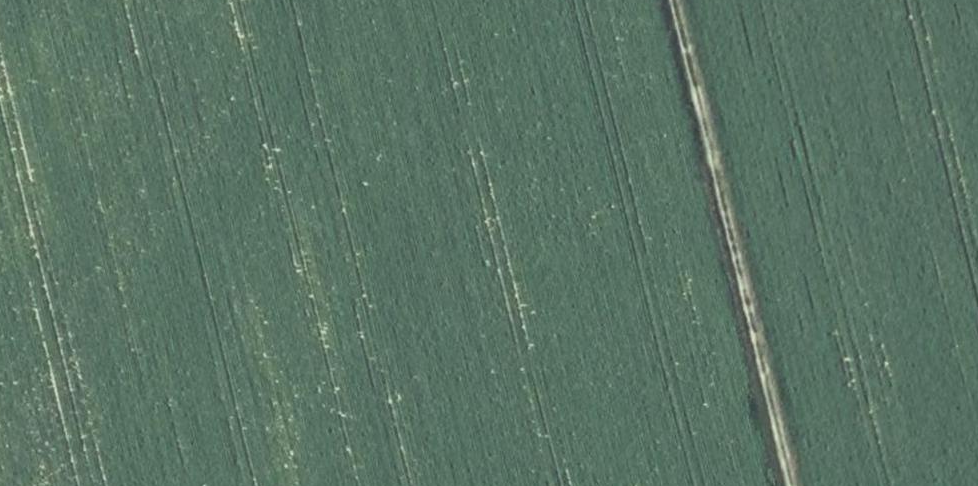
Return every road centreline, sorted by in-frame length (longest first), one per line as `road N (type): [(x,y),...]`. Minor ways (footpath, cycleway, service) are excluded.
road 1 (track): [(791,485),(674,0)]

